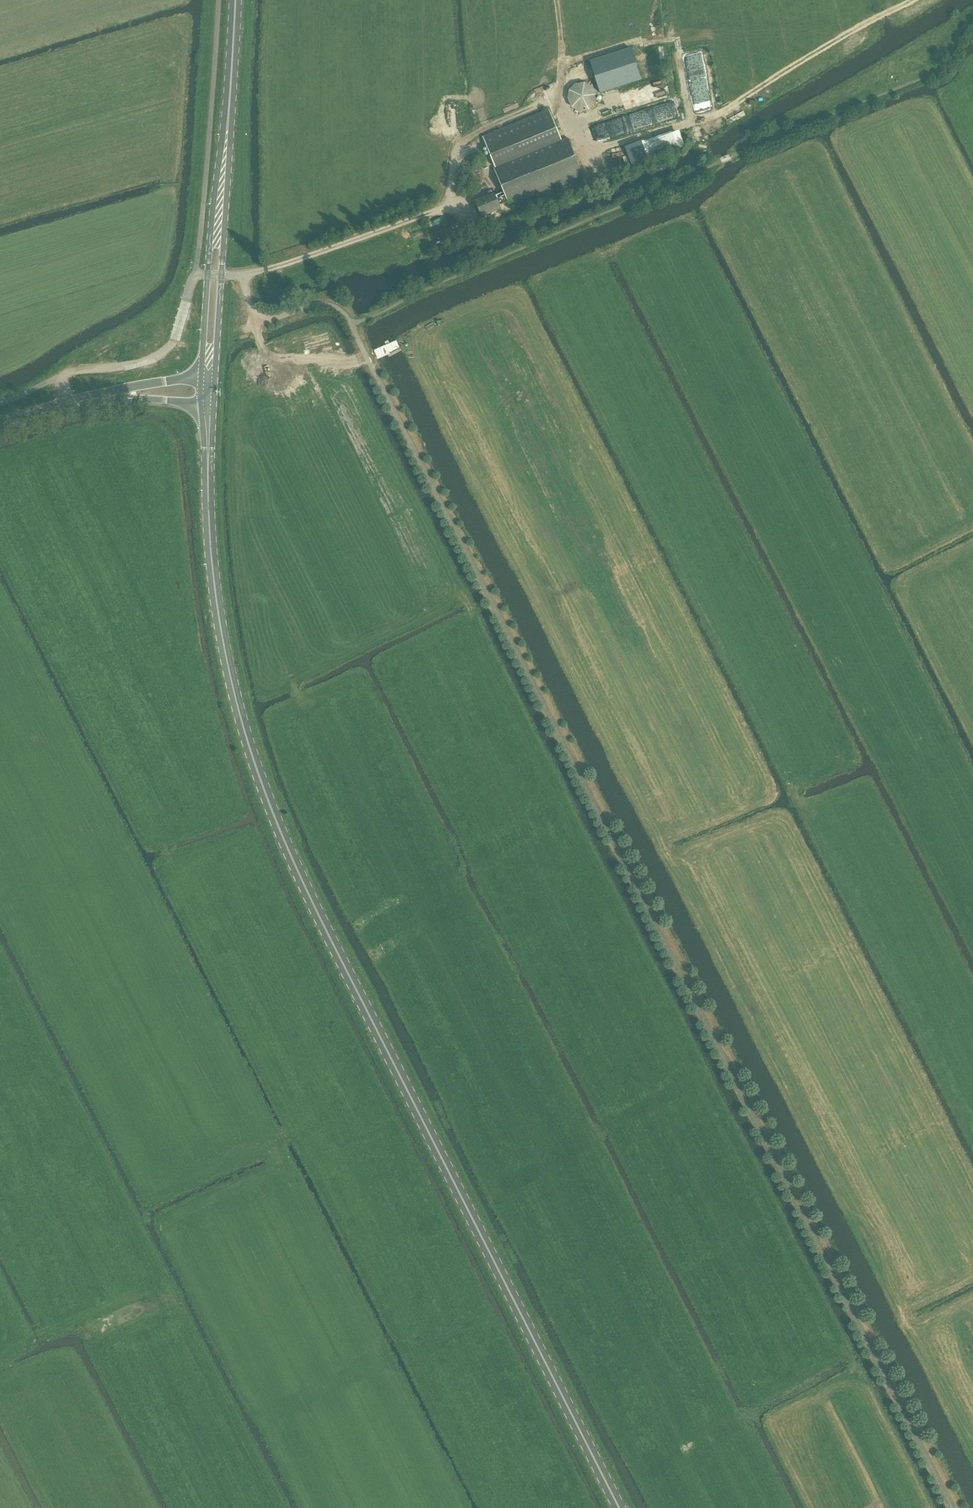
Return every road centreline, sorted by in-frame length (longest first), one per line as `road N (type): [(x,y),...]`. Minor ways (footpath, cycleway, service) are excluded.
road 1 (primary): [(619,1507),(275,817),(224,648),(205,452)]
road 2 (track): [(661,235),(367,357)]
road 3 (primary): [(209,267),(234,0)]
road 4 (unclassified): [(367,357),(210,366)]

